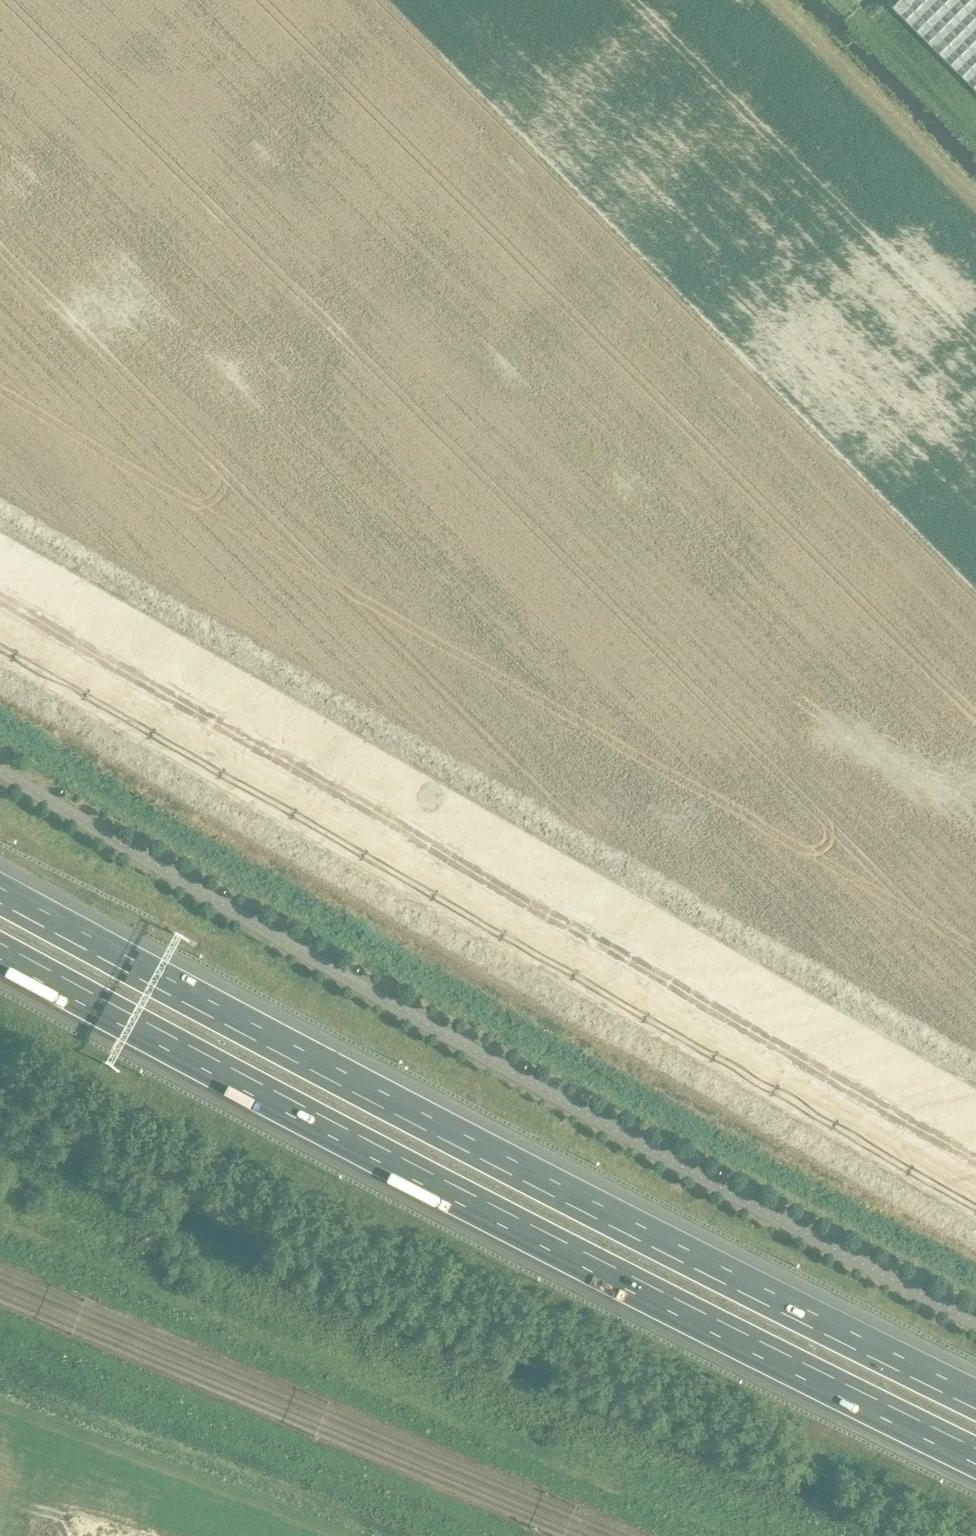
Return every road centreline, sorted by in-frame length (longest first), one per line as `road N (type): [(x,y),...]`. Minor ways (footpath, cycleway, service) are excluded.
road 1 (motorway): [(975,1394),(0,888)]
road 2 (motorway): [(0,960),(460,1204),(975,1464)]

